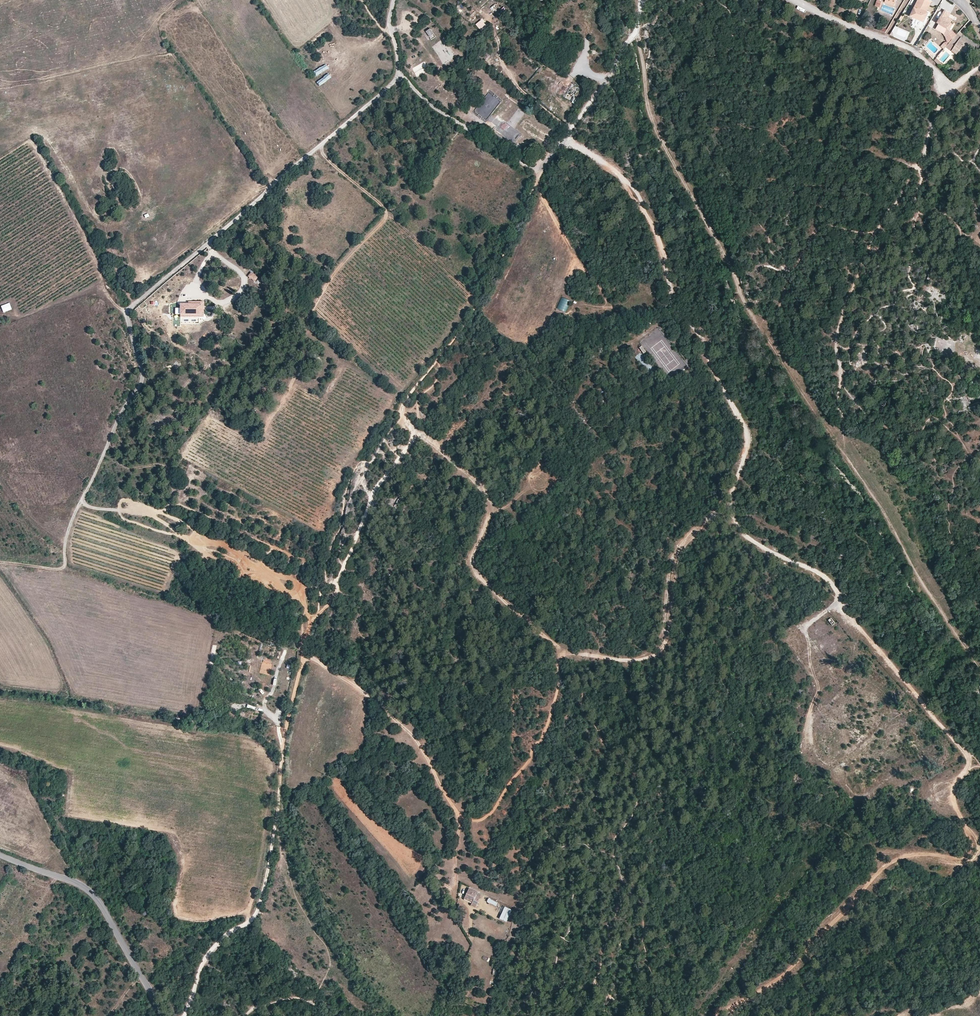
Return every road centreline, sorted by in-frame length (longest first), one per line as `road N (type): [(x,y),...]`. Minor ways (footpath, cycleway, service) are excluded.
road 1 (track): [(566,138),(541,171),(474,310),(403,399),(410,443),(372,494),(337,591),(297,646),(303,662),(255,912),(205,959),(185,1015)]
road 2 (track): [(979,660),(743,302),(657,132),(633,35)]
road 3 (track): [(399,75),(128,311),(141,384),(75,512),(64,568)]
road 4 (track): [(976,763),(960,773),(953,805),(977,840),(976,855),(897,856),(781,979),(715,1015)]
road 5 (track): [(566,138),(634,186),(661,248),(674,307),(706,345),(746,428),(730,504)]
road 6 (track): [(730,504),(745,537),(829,581),(844,612),(976,763)]
road 7 (tertiary): [(162,1015),(91,892),(0,855)]
road 8 (track): [(303,662),(314,661),(371,696),(414,737),(463,815)]
road 9 (track): [(795,0),(909,49),(945,85)]
road 10 (track): [(875,231),(815,230),(758,329)]
road 11 (track): [(399,75),(449,117),(542,170)]
road 12 (track): [(641,0),(638,28),(566,138)]

